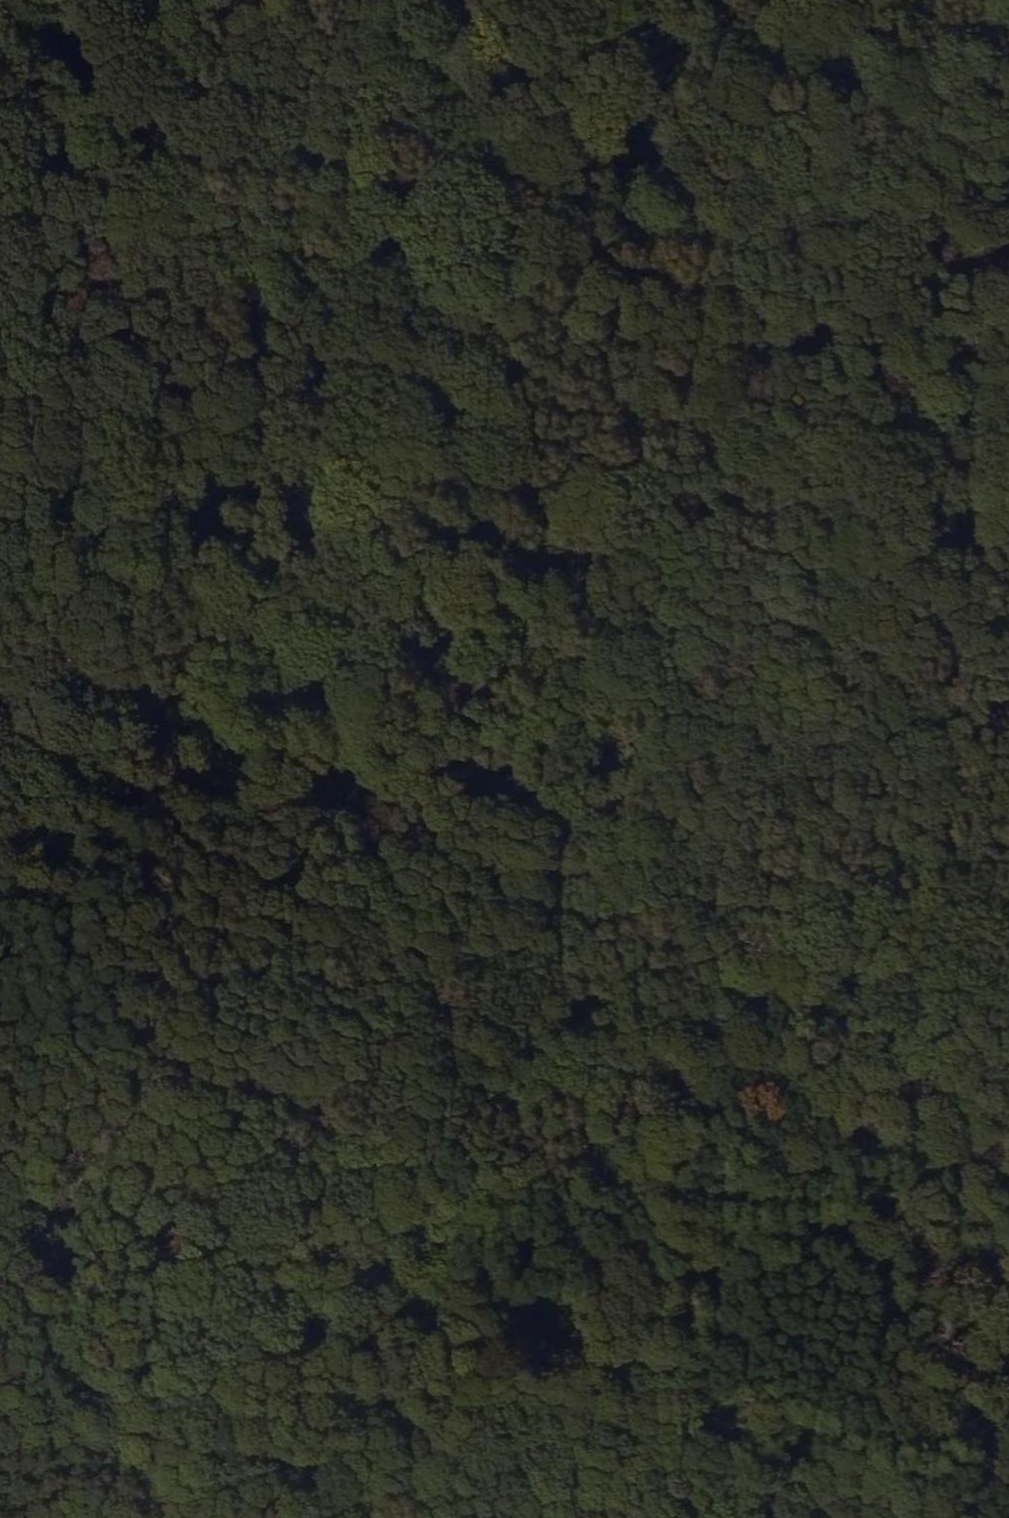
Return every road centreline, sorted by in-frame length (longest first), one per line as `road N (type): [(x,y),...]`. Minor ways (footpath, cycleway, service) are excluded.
road 1 (track): [(0,1013),(50,1040),(553,1240)]
road 2 (track): [(1008,1280),(615,1260),(553,1240)]

